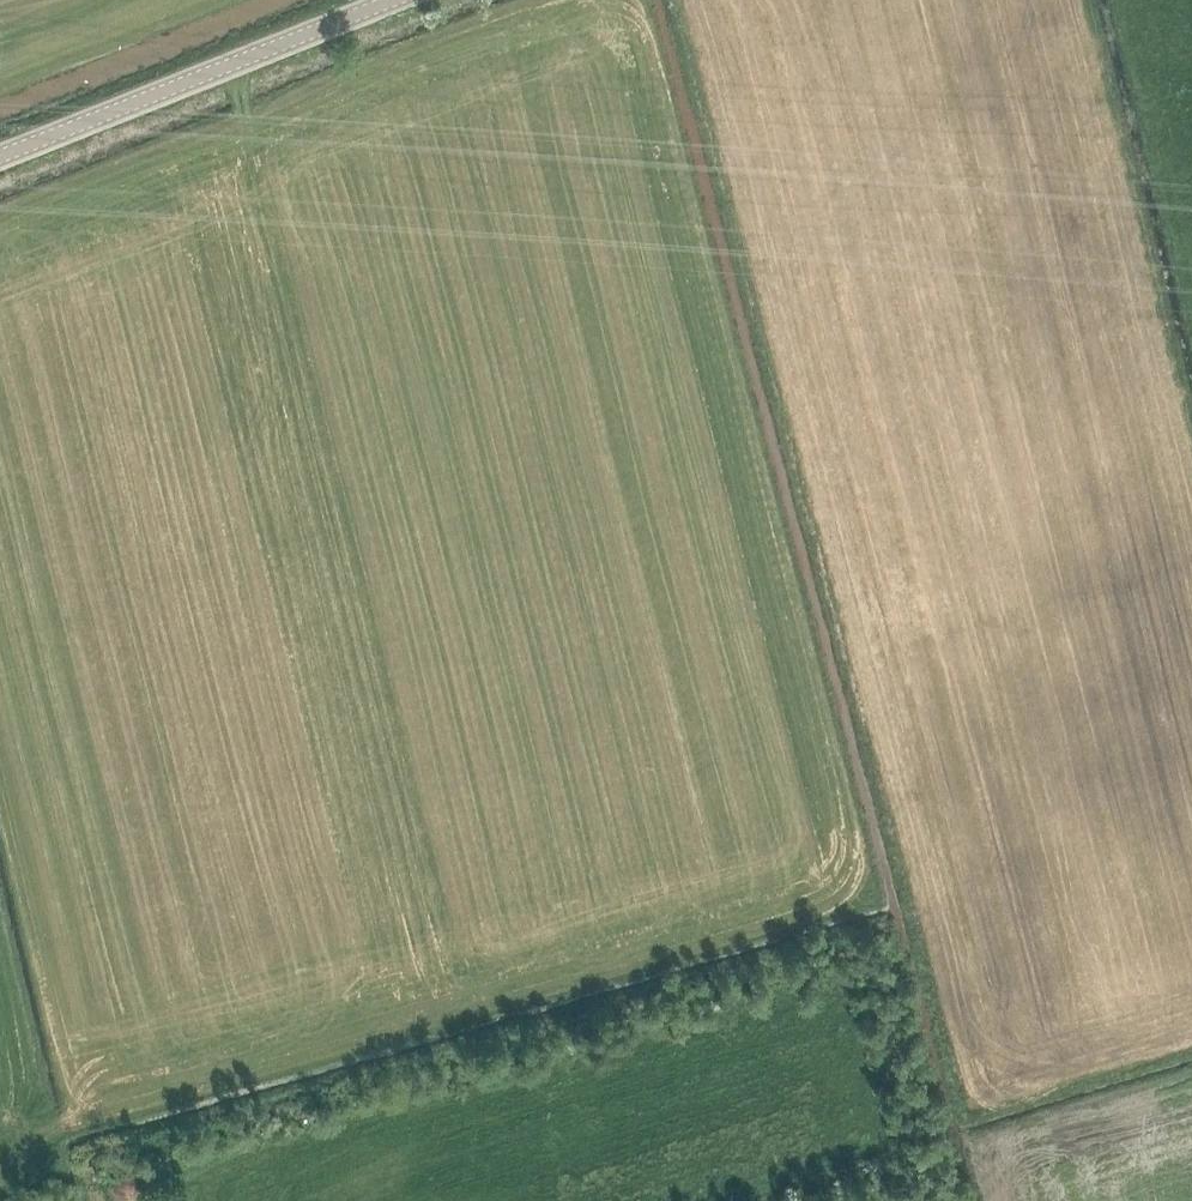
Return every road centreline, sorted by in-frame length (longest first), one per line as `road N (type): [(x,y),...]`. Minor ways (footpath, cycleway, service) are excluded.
road 1 (tertiary): [(0,159),(399,0)]

